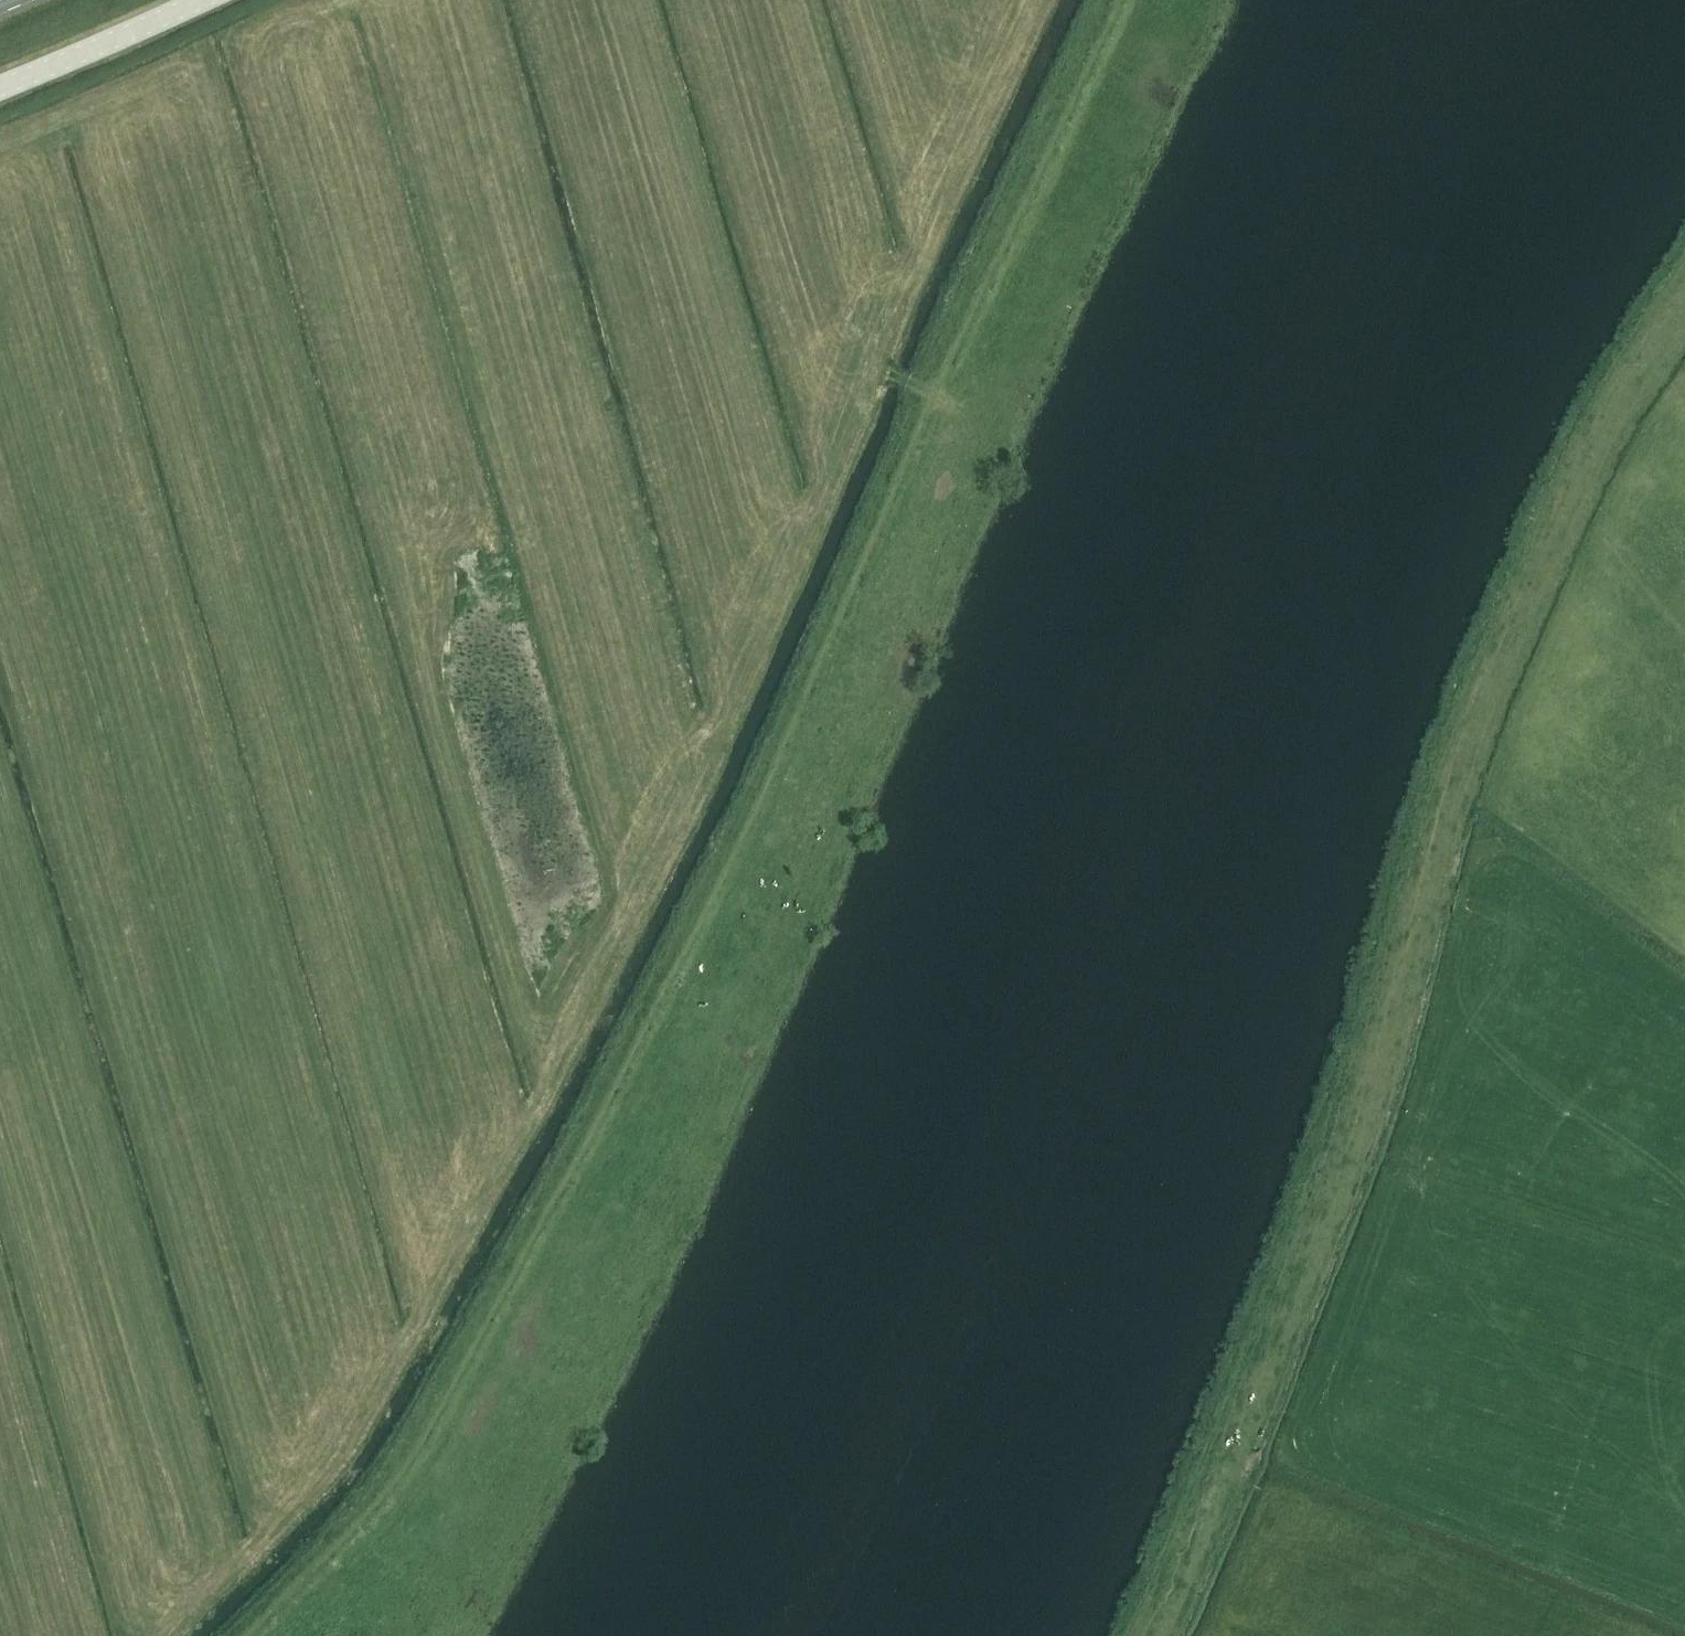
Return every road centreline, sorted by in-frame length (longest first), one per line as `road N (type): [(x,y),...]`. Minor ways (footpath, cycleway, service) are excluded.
road 1 (unclassified): [(0,87),(197,0)]

